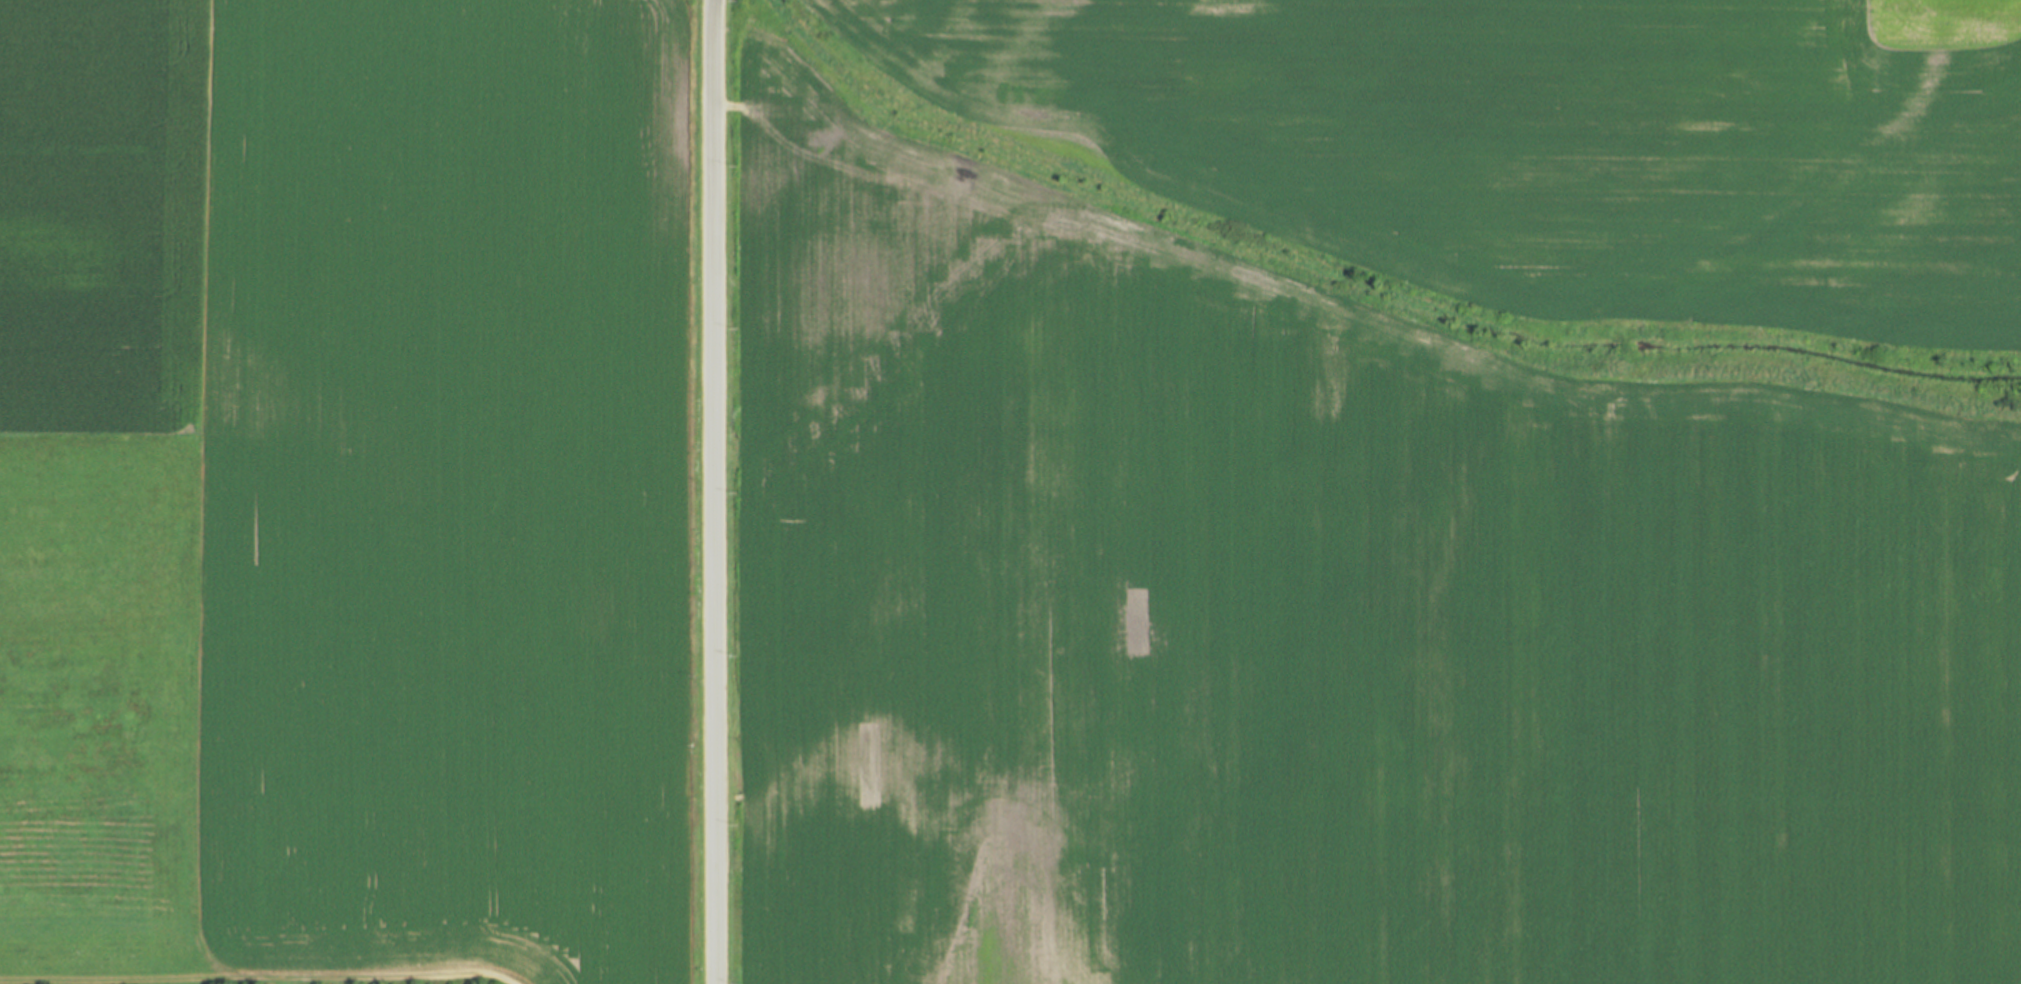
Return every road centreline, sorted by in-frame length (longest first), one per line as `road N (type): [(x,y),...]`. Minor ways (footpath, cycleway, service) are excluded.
road 1 (secondary): [(715,983),(713,0)]
road 2 (track): [(192,937),(201,958),(225,976),(462,975),(509,983)]

